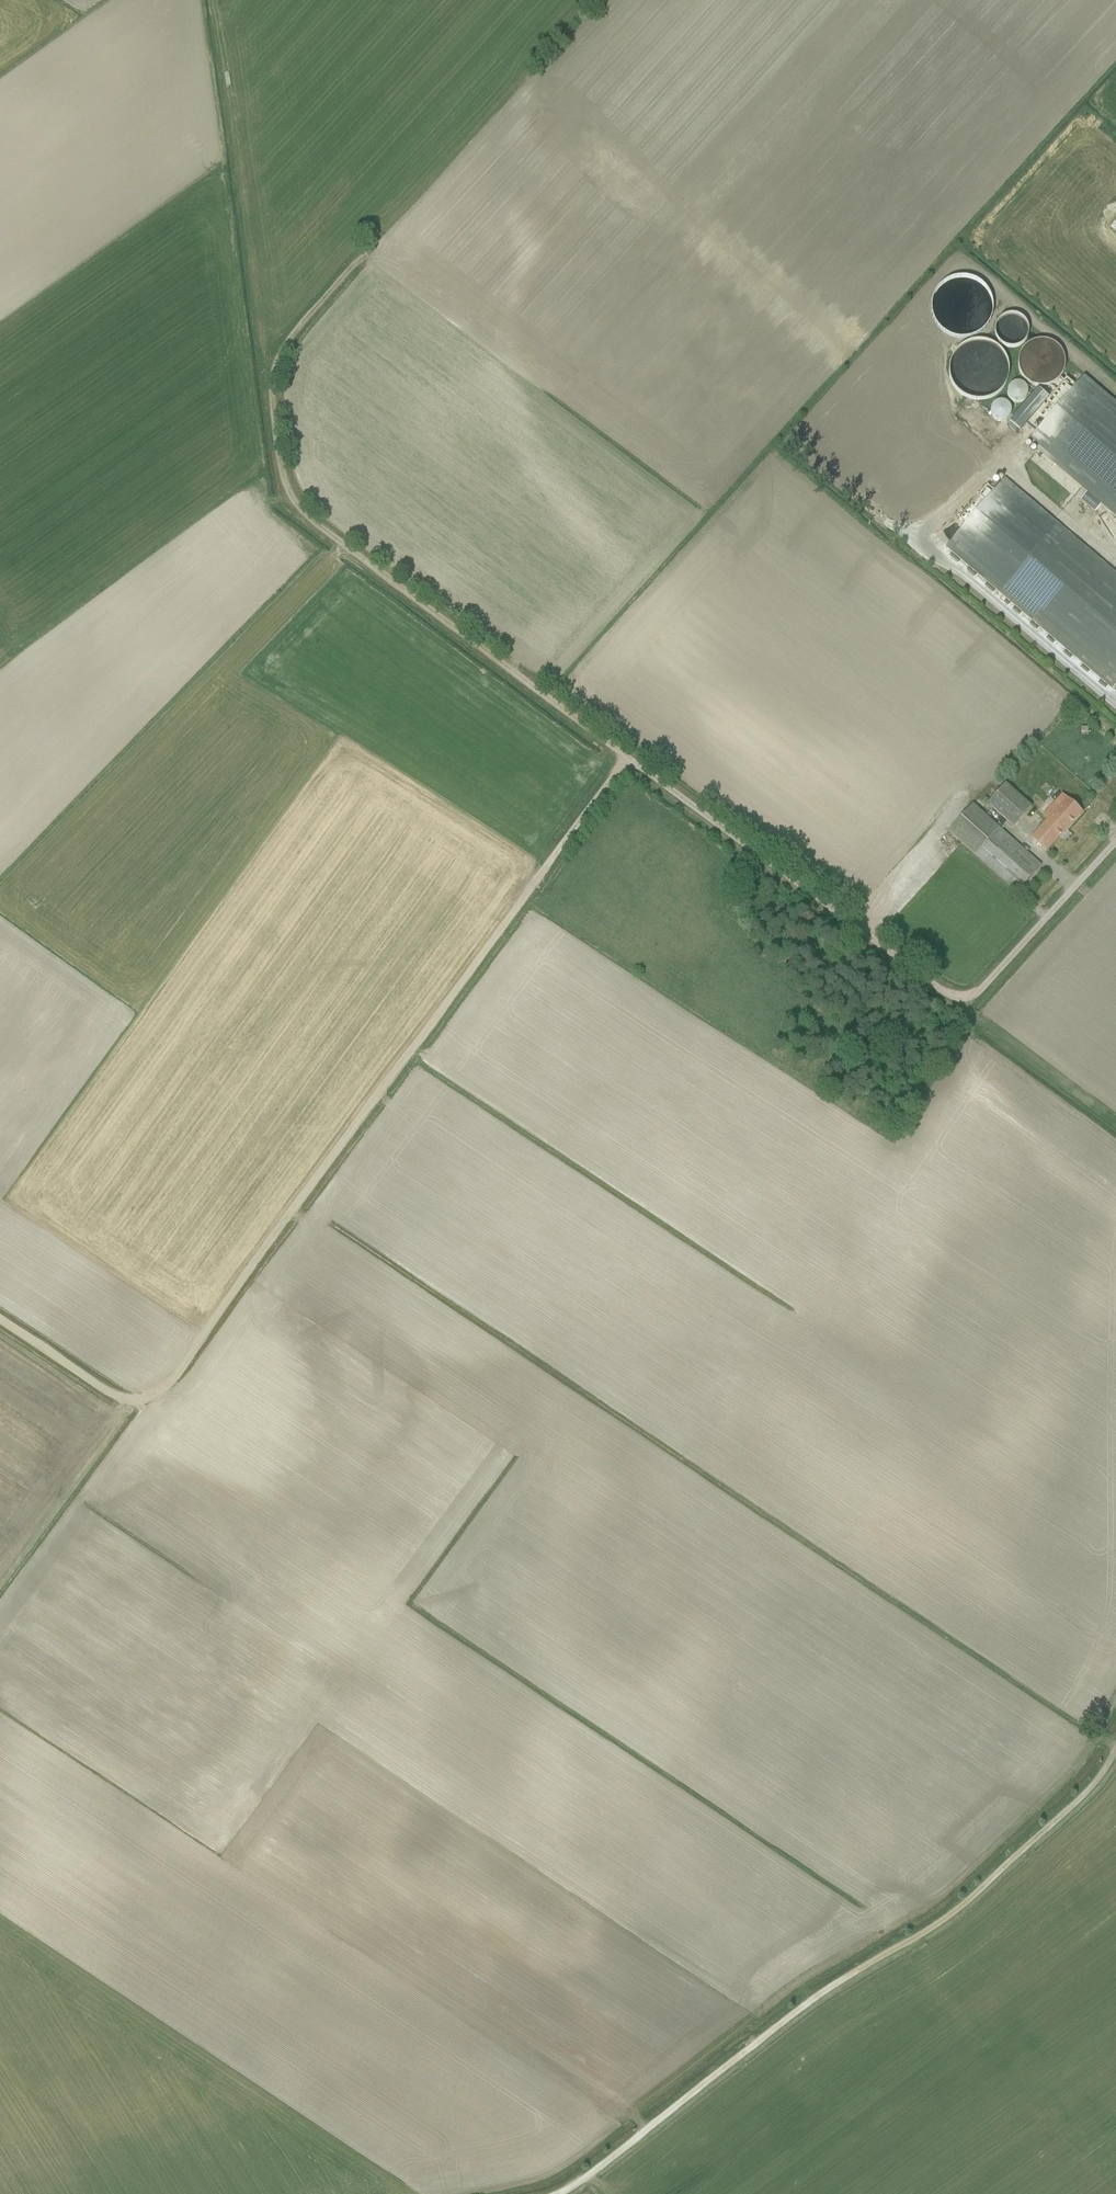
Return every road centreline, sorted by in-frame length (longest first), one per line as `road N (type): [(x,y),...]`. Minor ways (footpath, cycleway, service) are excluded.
road 1 (track): [(0,1319),(115,1394),(146,1396),(165,1385),(543,870)]
road 2 (track): [(1115,1747),(1073,1807),(941,1921),(799,2009),(554,2193)]
road 3 (track): [(603,738),(323,529),(290,493),(271,399),(277,358),(360,257)]
road 4 (unclassified): [(1115,843),(977,993),(957,999),(627,756)]
road 5 (unclassified): [(543,870),(627,756)]

